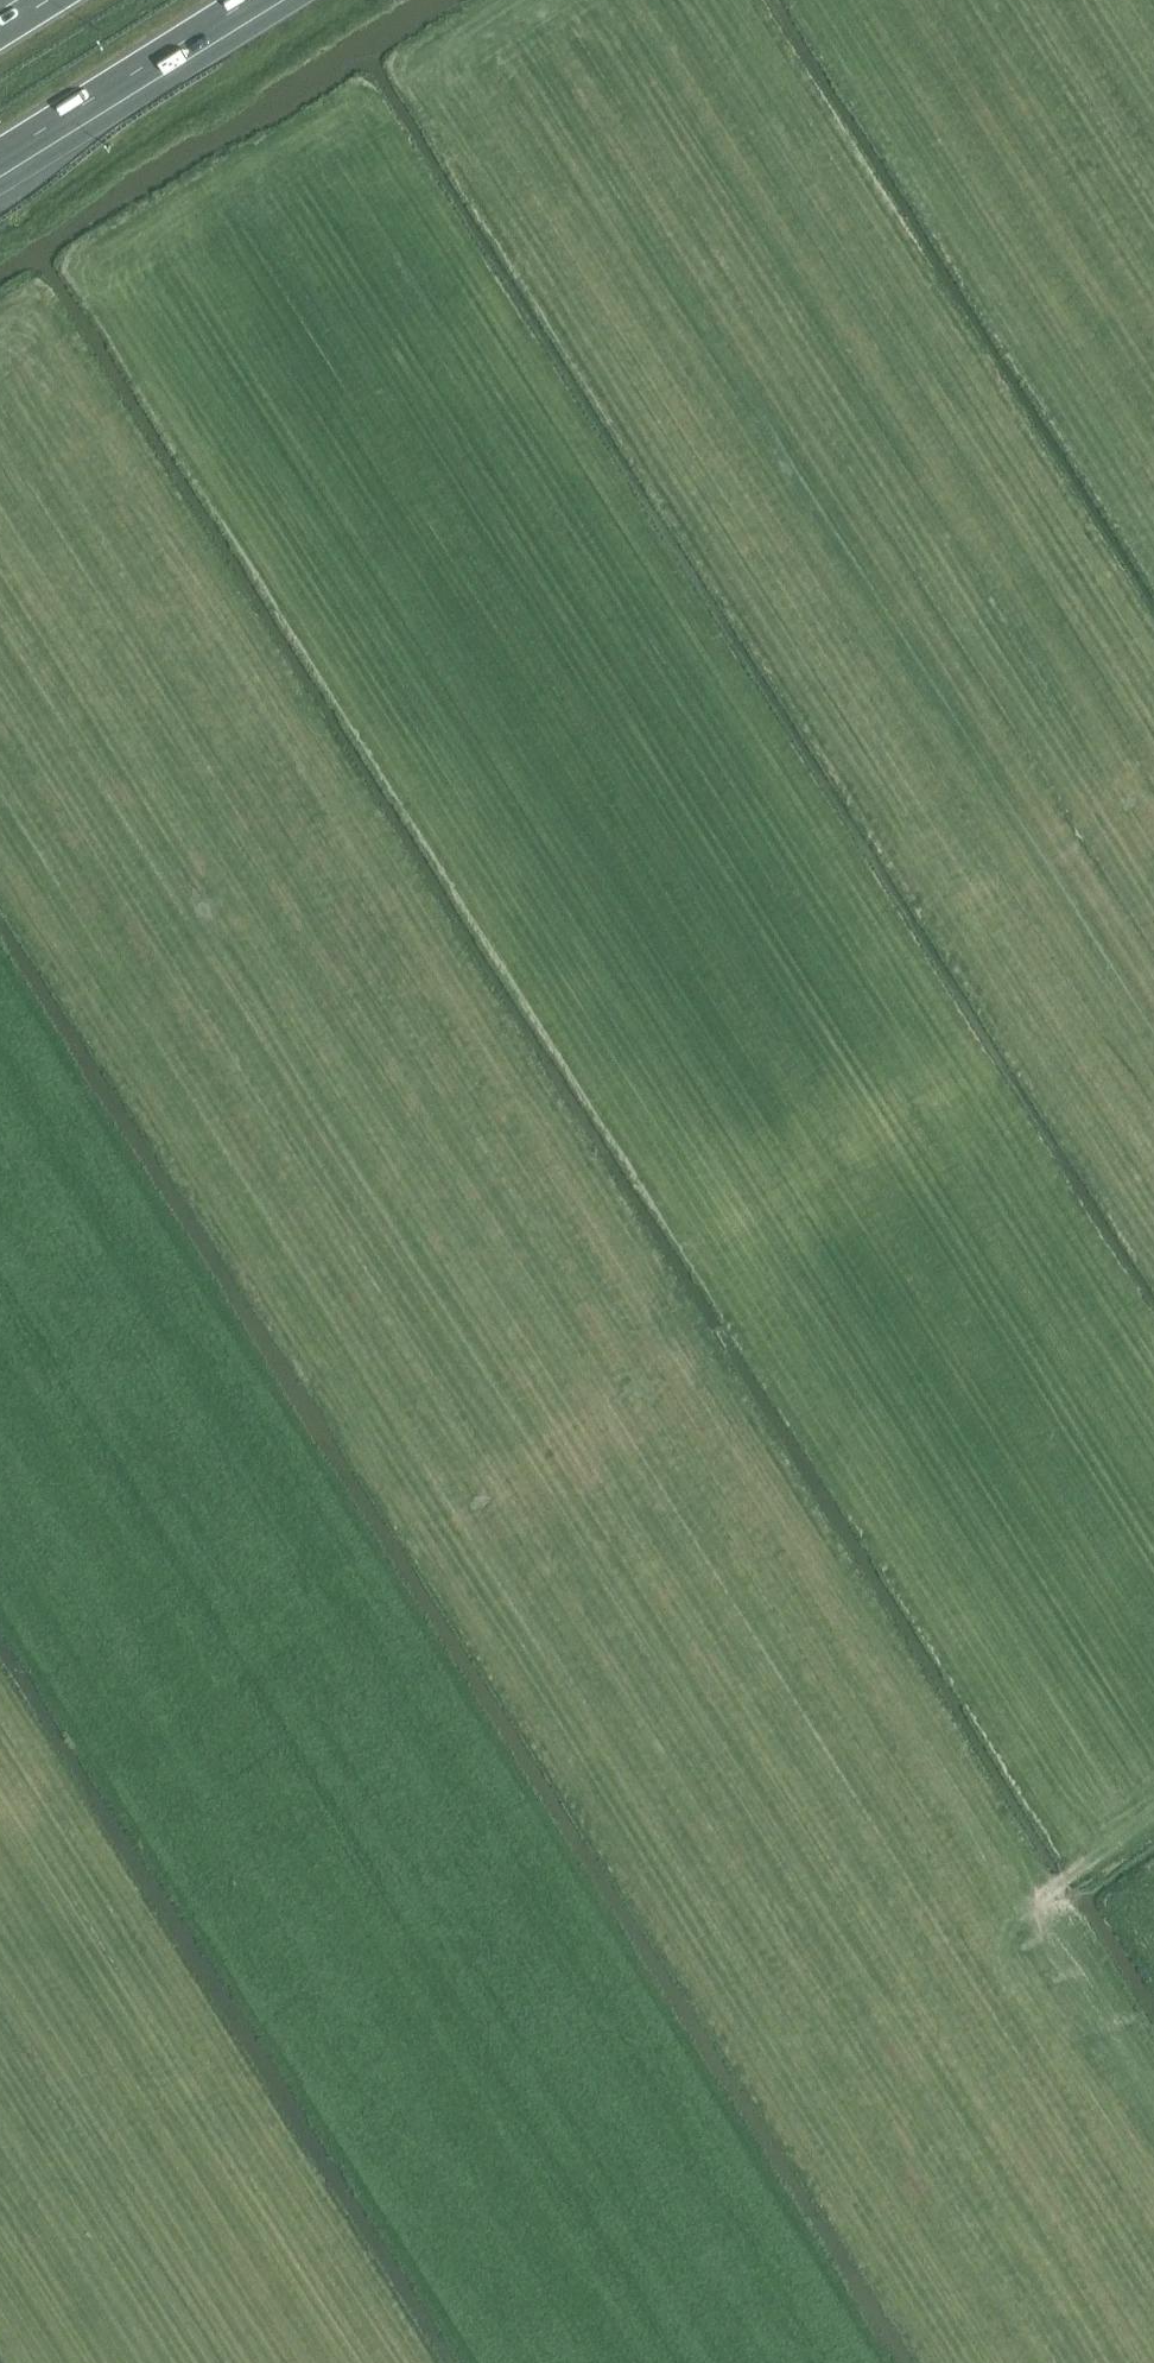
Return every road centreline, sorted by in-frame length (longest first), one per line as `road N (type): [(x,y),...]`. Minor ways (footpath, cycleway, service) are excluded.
road 1 (motorway): [(0,169),(271,0)]

